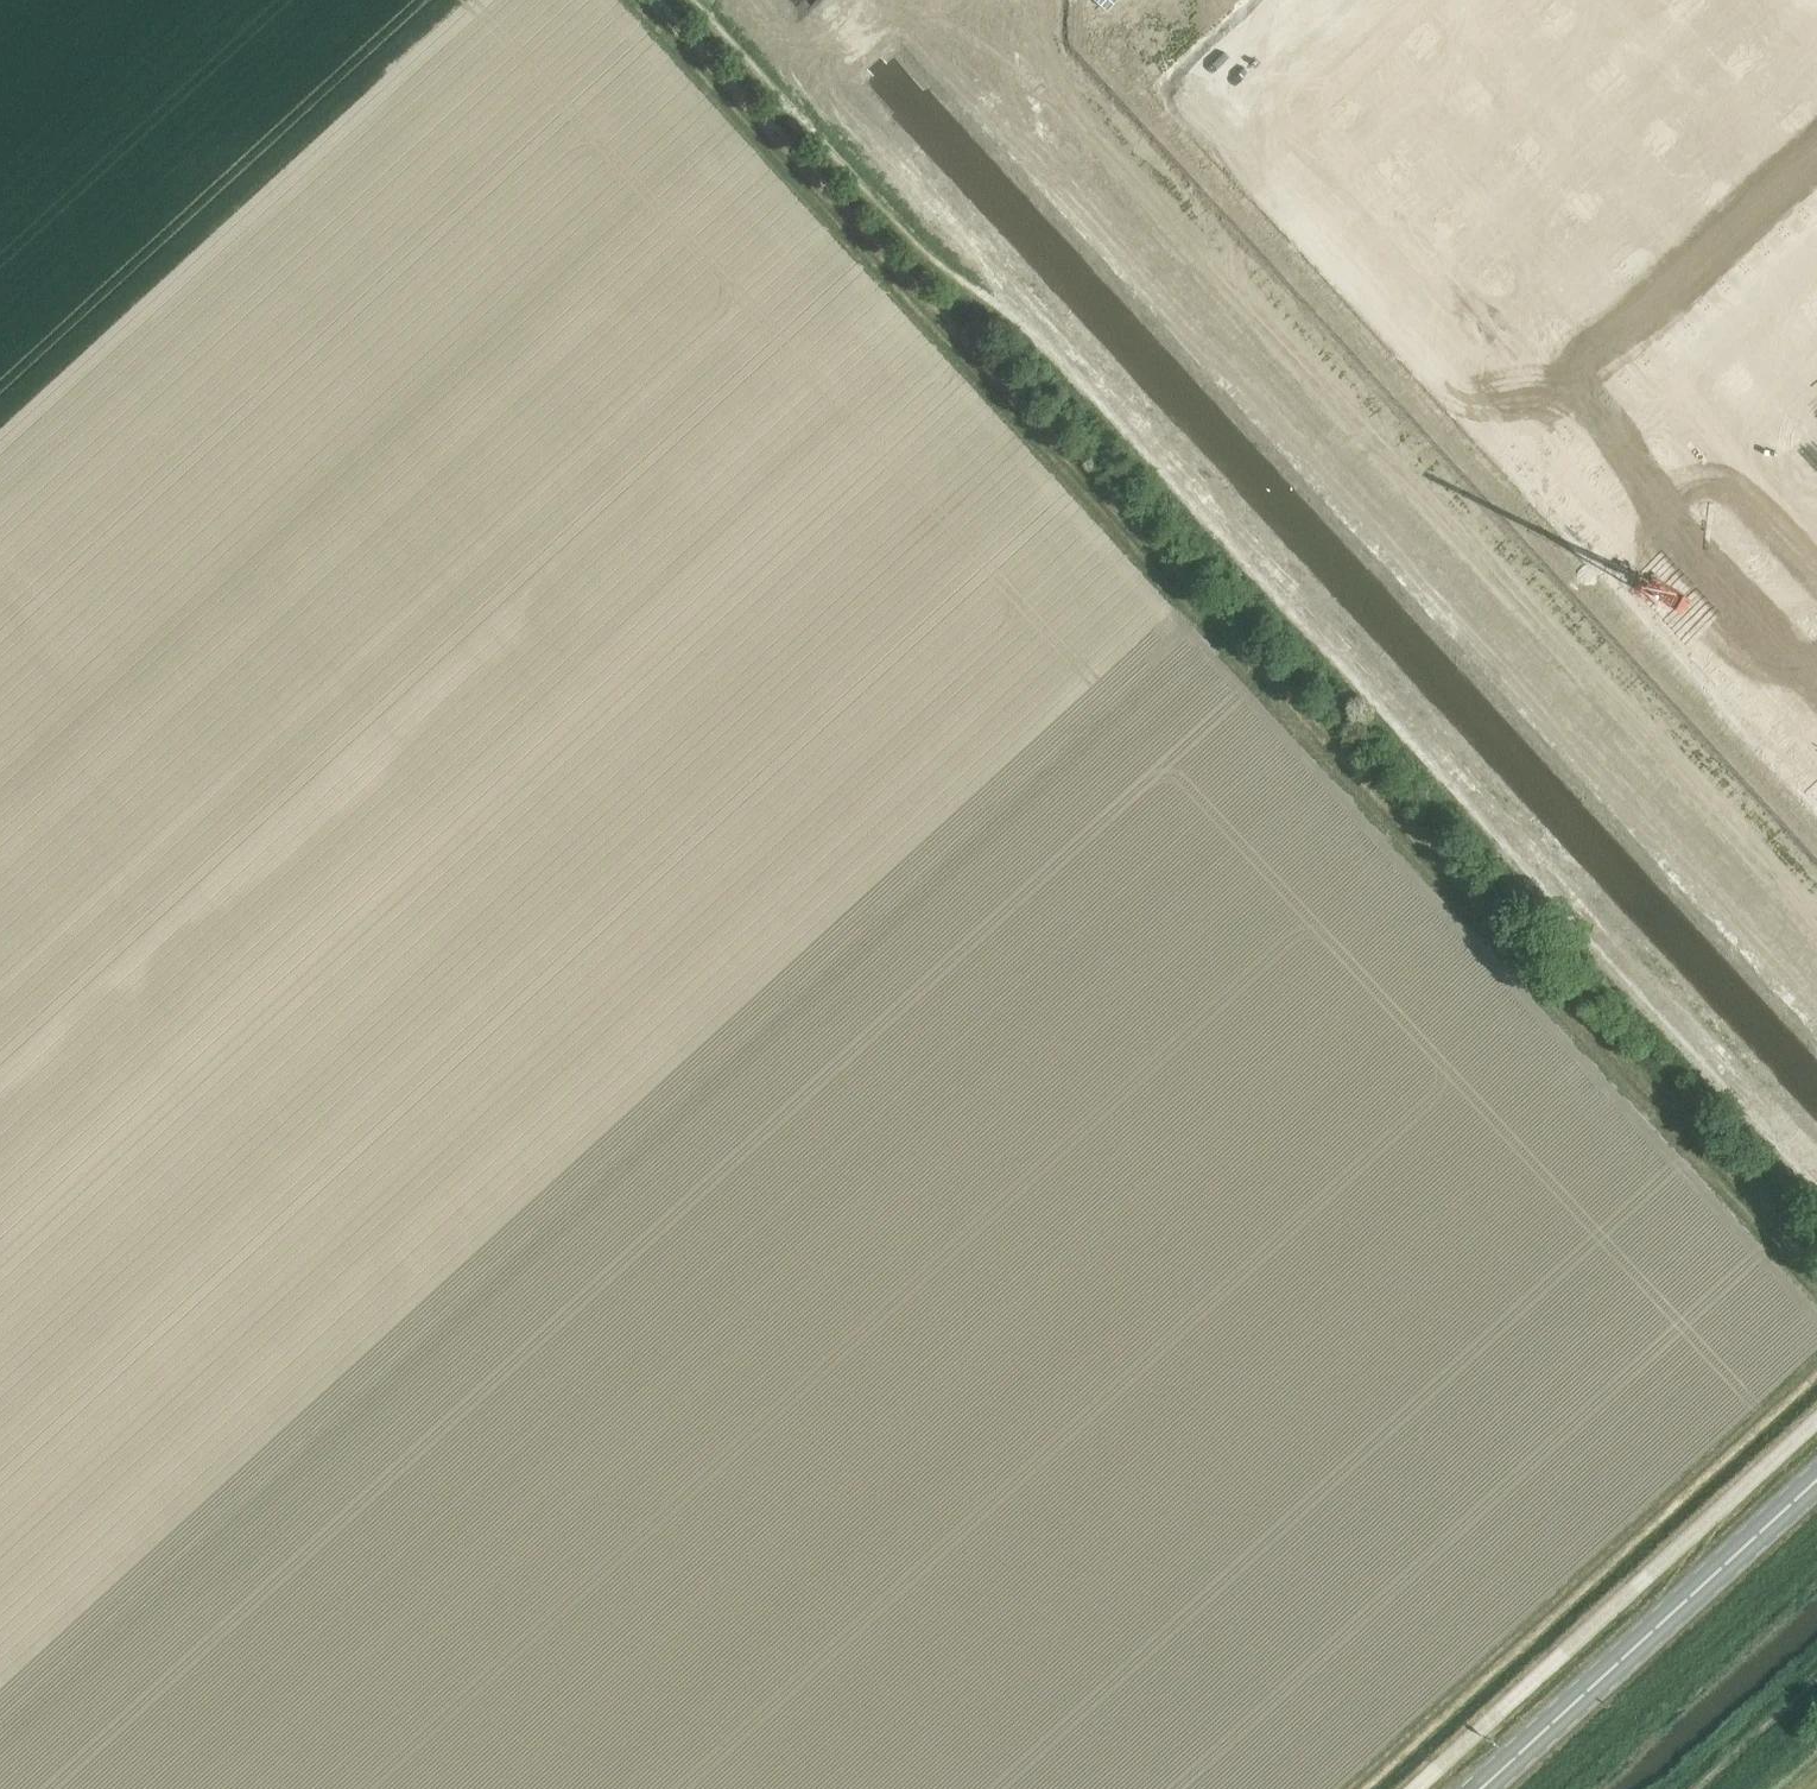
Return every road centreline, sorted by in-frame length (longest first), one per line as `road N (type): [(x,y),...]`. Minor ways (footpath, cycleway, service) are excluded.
road 1 (unknown): [(1816,957),(1005,0)]
road 2 (secondary): [(1480,1788),(1816,1479)]

